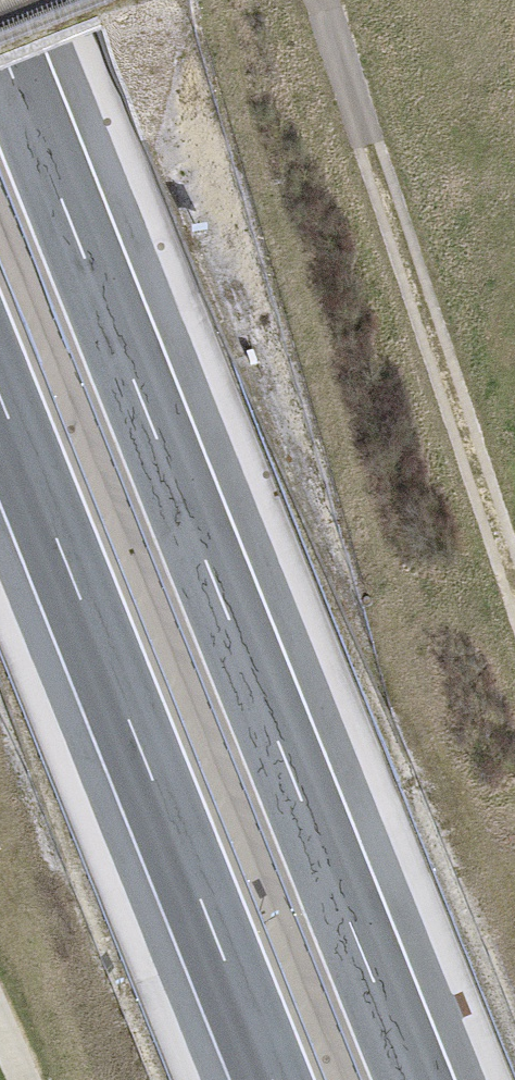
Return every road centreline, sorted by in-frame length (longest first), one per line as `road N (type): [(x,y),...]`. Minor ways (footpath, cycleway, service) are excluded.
road 1 (motorway): [(415,1079),(0,27)]
road 2 (motorway): [(0,404),(272,1079)]
road 3 (track): [(326,0),(514,589)]

